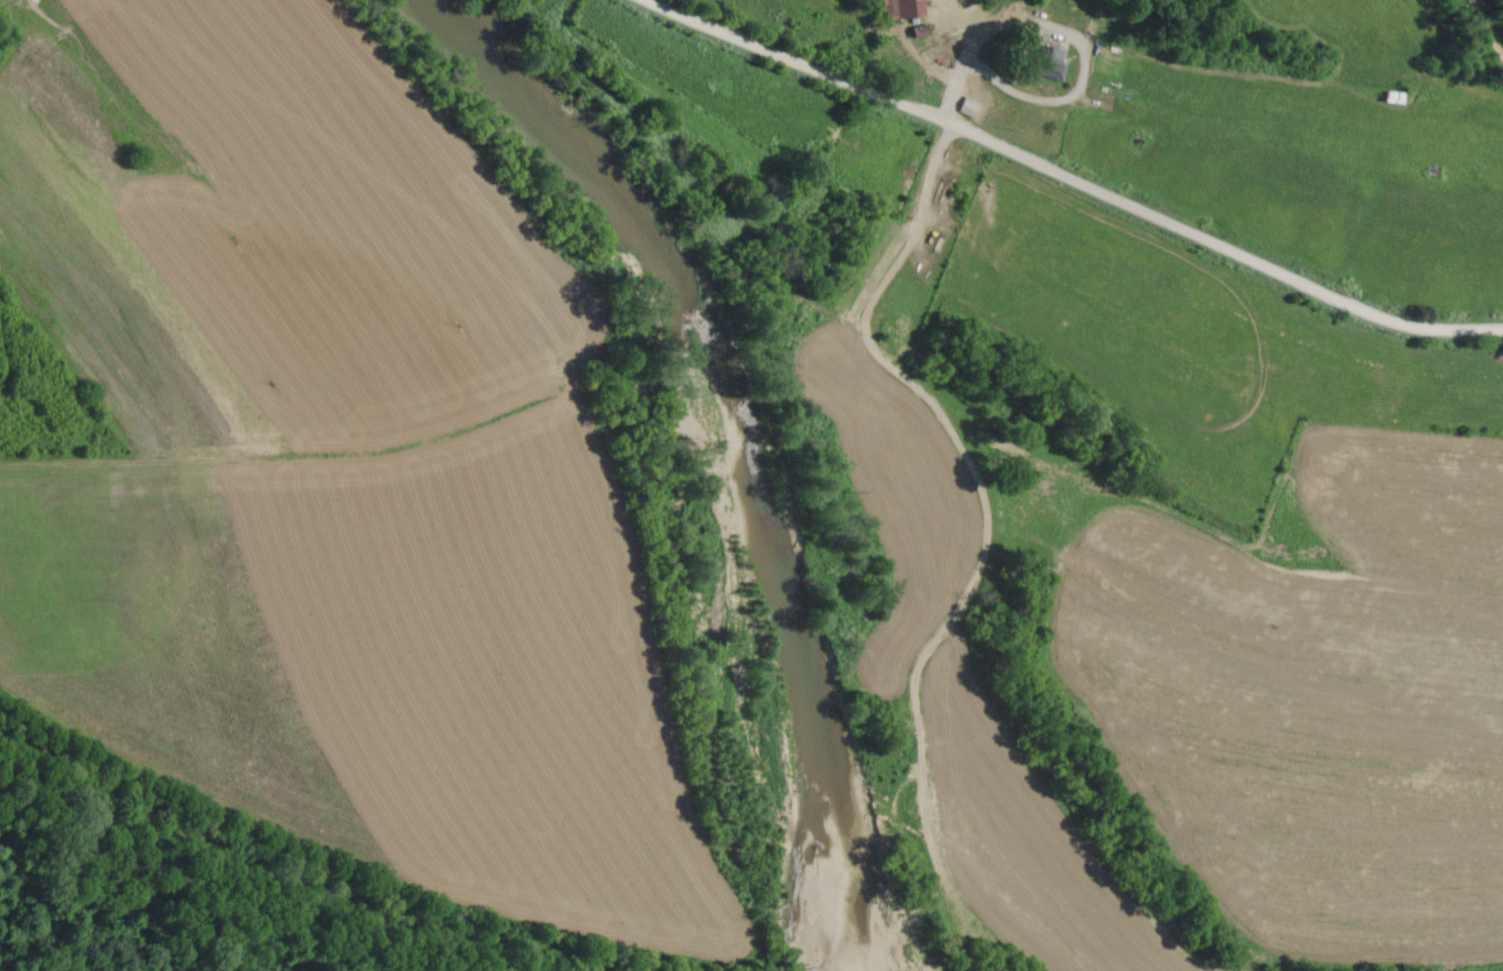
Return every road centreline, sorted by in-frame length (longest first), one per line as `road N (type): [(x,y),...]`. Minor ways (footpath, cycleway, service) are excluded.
road 1 (residential): [(1502,329),(1469,328),(1278,273),(931,118),(636,0)]

